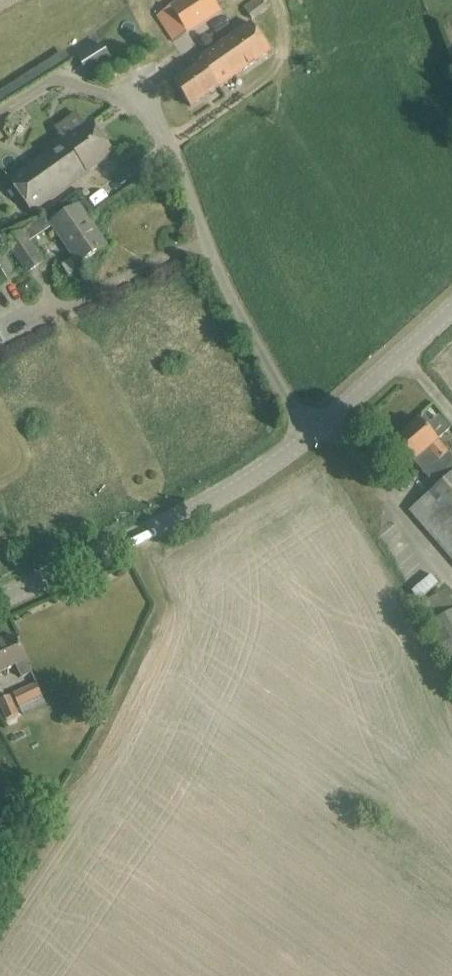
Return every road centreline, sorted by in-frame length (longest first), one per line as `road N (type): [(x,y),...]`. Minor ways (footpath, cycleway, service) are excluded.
road 1 (residential): [(311,435),(204,239),(148,90)]
road 2 (tertiary): [(0,600),(231,491),(311,435)]
road 3 (tertiary): [(311,435),(451,310)]

